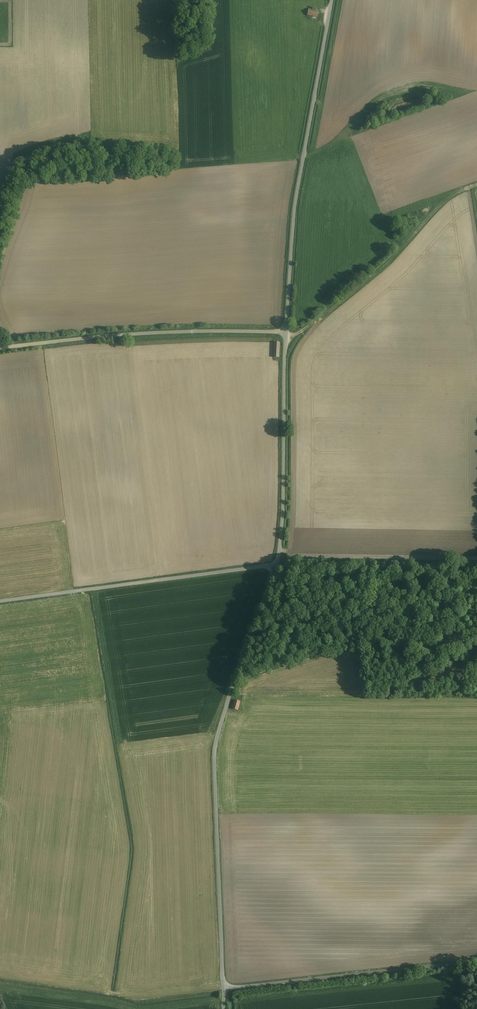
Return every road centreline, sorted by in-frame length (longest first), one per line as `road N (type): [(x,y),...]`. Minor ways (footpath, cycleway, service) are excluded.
road 1 (unclassified): [(224,989),(217,744),(278,563)]
road 2 (unclassified): [(286,332),(296,202),(332,0)]
road 3 (unclassified): [(286,332),(130,334),(0,348)]
road 4 (unclassified): [(0,600),(278,563)]
road 5 (unclassified): [(476,961),(224,989)]
road 6 (track): [(476,185),(443,201),(379,271),(300,332),(286,332)]
road 7 (unclassified): [(278,563),(286,332)]

